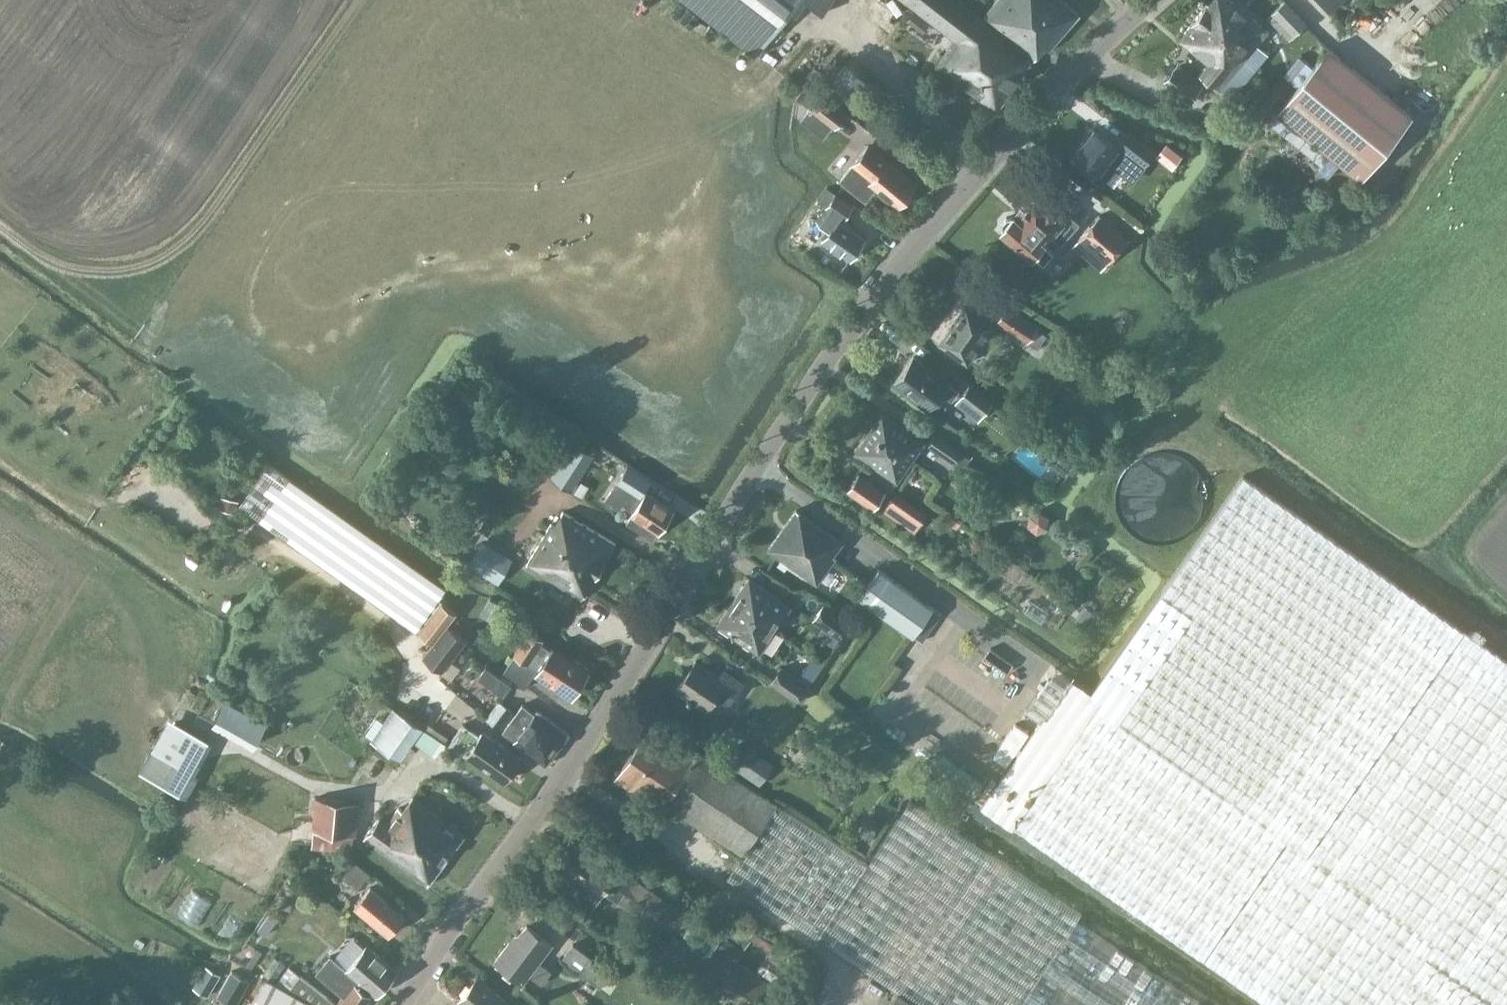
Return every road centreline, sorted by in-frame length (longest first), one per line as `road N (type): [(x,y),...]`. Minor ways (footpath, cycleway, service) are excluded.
road 1 (tertiary): [(388,1004),(561,778),(871,301),(980,174),(1156,0)]

